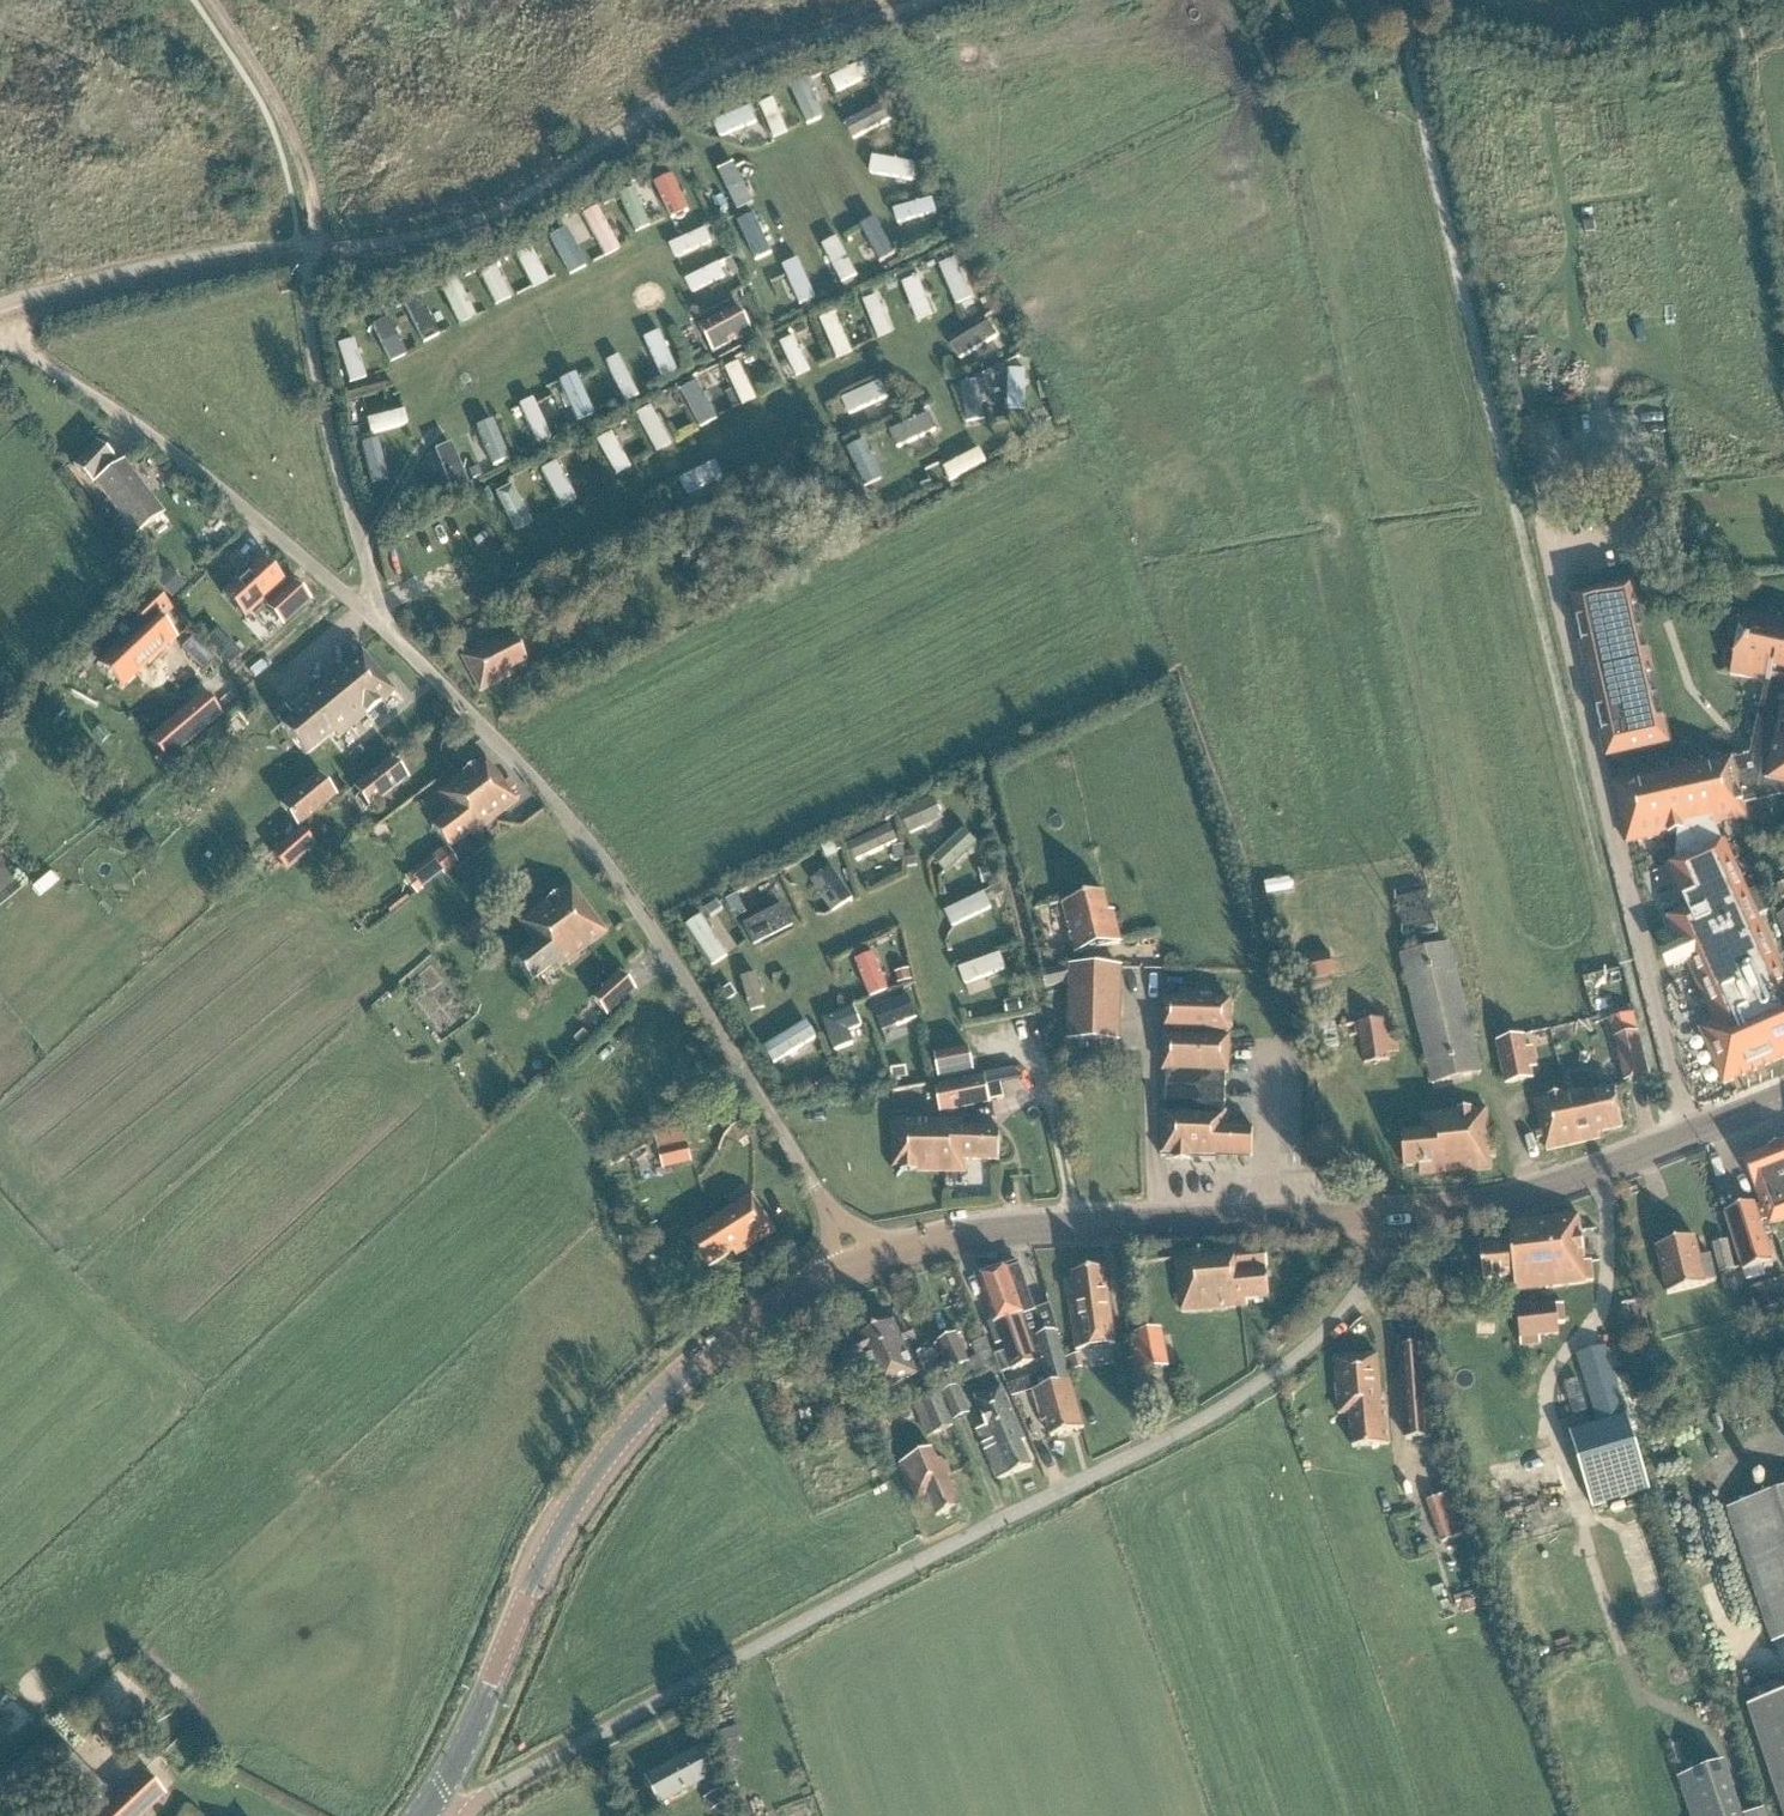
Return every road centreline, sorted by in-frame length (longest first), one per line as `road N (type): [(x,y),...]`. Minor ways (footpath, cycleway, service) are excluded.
road 1 (track): [(1672,1143),(1410,64),(1413,21),(1436,3)]
road 2 (tertiary): [(880,1261),(953,1239),(1023,1231),(1476,1210),(1581,1180),(1783,1099)]
road 3 (unclassified): [(837,1223),(658,932),(504,748),(379,621)]
road 4 (track): [(320,256),(383,258),(471,239),(529,216),(706,92),(764,65),(981,0)]
road 5 (tertiary): [(422,1815),(462,1751),(547,1555),(615,1449),(700,1362),(846,1275)]
road 6 (unclassified): [(379,621),(0,331)]
road 7 (residential): [(379,621),(316,367),(308,284),(320,256)]
road 8 (track): [(0,322),(190,276),(320,256)]

